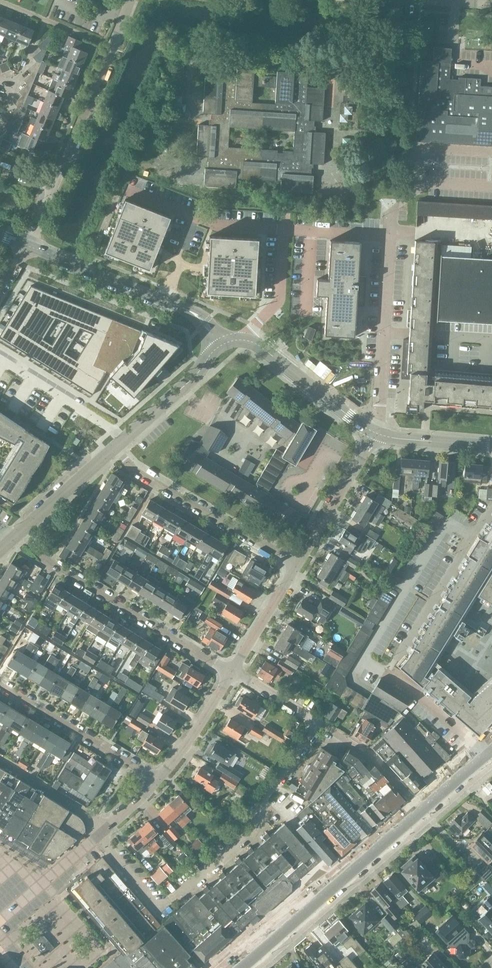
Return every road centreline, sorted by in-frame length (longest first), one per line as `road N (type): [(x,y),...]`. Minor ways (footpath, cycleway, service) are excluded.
road 1 (residential): [(232,673),(39,552),(29,527)]
road 2 (tertiary): [(239,967),(419,810)]
road 3 (residential): [(178,895),(252,831),(267,789),(315,723)]
road 4 (residential): [(221,349),(204,322),(29,246)]
road 5 (residential): [(300,562),(134,472),(114,451)]
road 6 (residential): [(158,779),(0,683)]
road 7 (residential): [(491,508),(397,656)]
road 8 (residential): [(289,231),(212,223),(128,187)]
road 9 (residential): [(375,429),(240,341)]
road 10 (residential): [(300,562),(370,452),(375,429)]
road 11 (residential): [(54,189),(113,52)]
road 12 (residential): [(114,451),(221,349)]
road 13 (residential): [(2,360),(69,401),(114,451)]
road 14 (residential): [(419,810),(370,755),(315,723)]
road 15 (residential): [(232,673),(300,562)]
road 16 (residential): [(158,779),(232,673)]
road 17 (residential): [(289,231),(280,302),(240,341)]
road 18 (residential): [(0,760),(104,832)]

